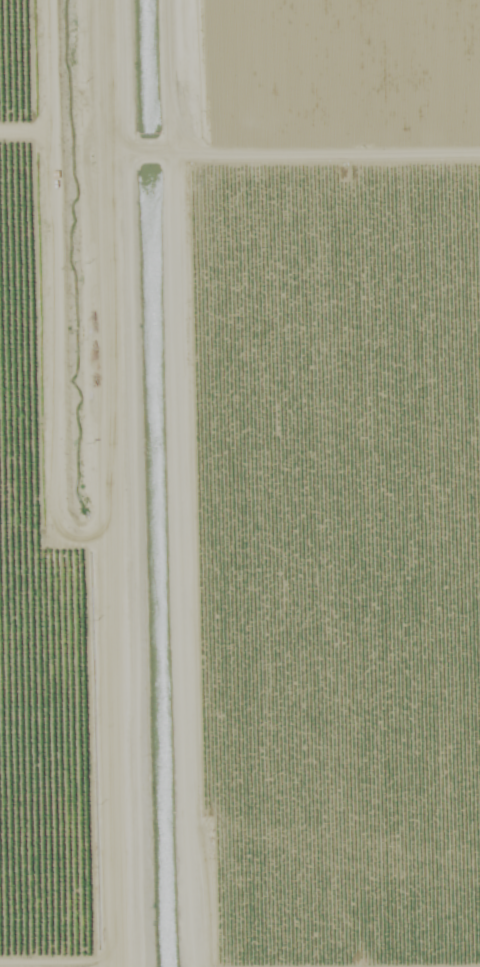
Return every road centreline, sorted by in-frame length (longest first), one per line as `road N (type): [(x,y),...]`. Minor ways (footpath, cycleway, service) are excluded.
road 1 (residential): [(111,966),(97,0)]
road 2 (residential): [(192,966),(180,154)]
road 3 (residential): [(479,153),(180,154)]
road 4 (residential): [(180,154),(175,0)]

